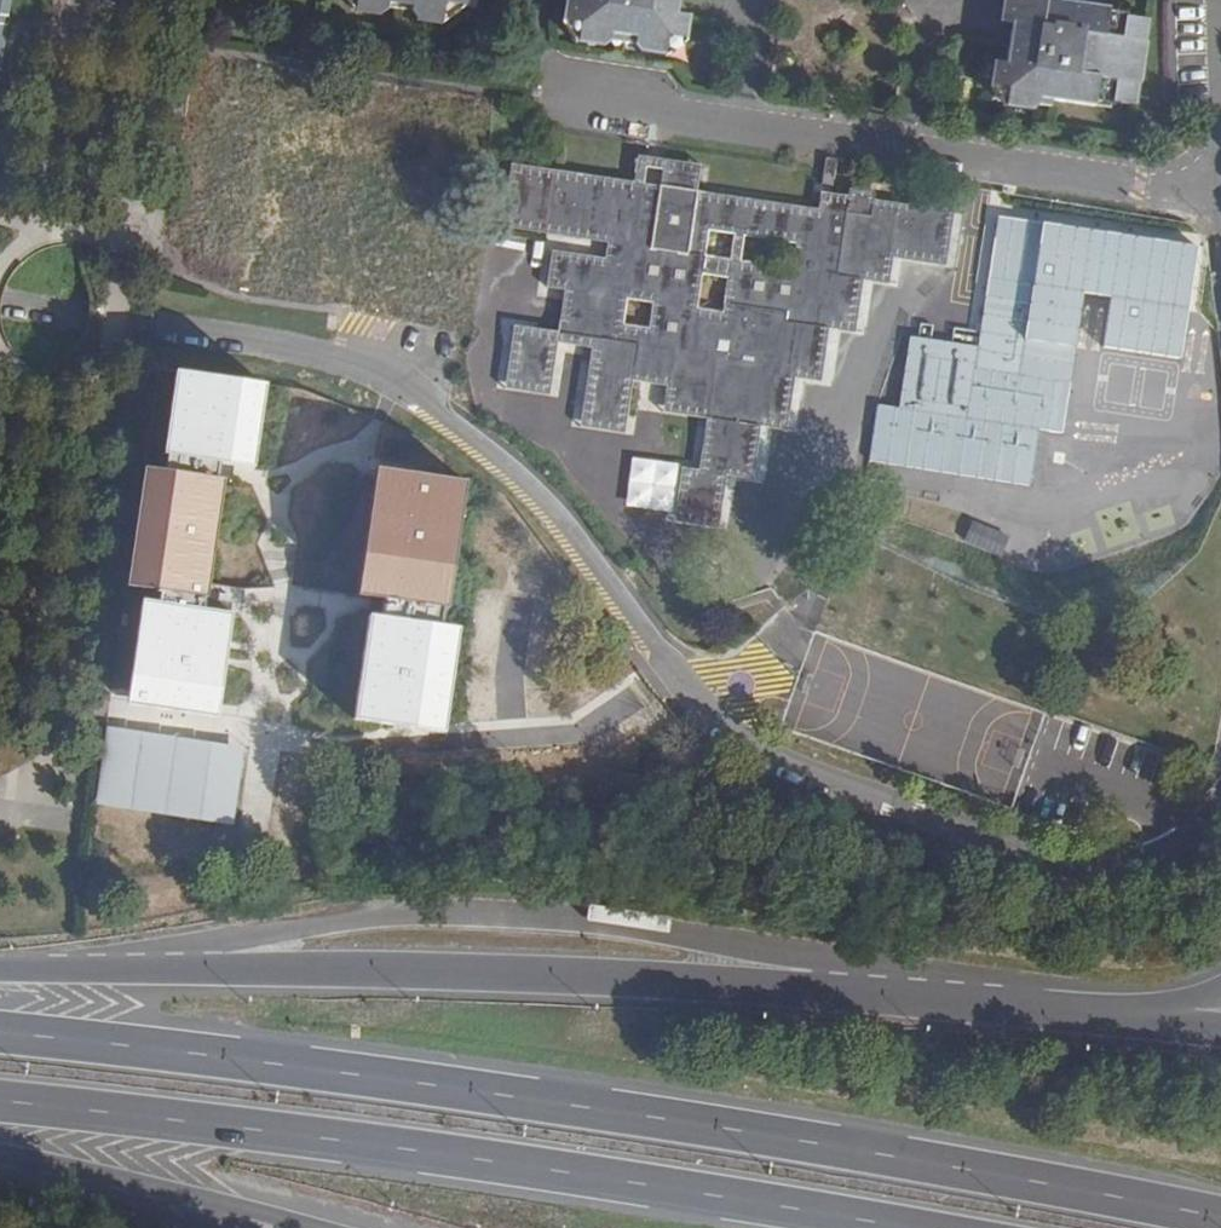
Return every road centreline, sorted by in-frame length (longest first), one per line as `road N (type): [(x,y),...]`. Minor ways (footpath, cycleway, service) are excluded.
road 1 (residential): [(1220,812),(1154,857),(1083,867),(777,762),(713,716),(578,539),(517,478),(375,368),(0,300)]
road 2 (trunk): [(1220,1220),(674,1123),(0,1036)]
road 3 (trunk): [(1187,1019),(699,982),(0,972)]
road 4 (trunk): [(0,1102),(359,1146),(902,1227)]
road 5 (residential): [(562,97),(1133,184),(1220,187)]
road 6 (trunk): [(0,1154),(288,1227)]

